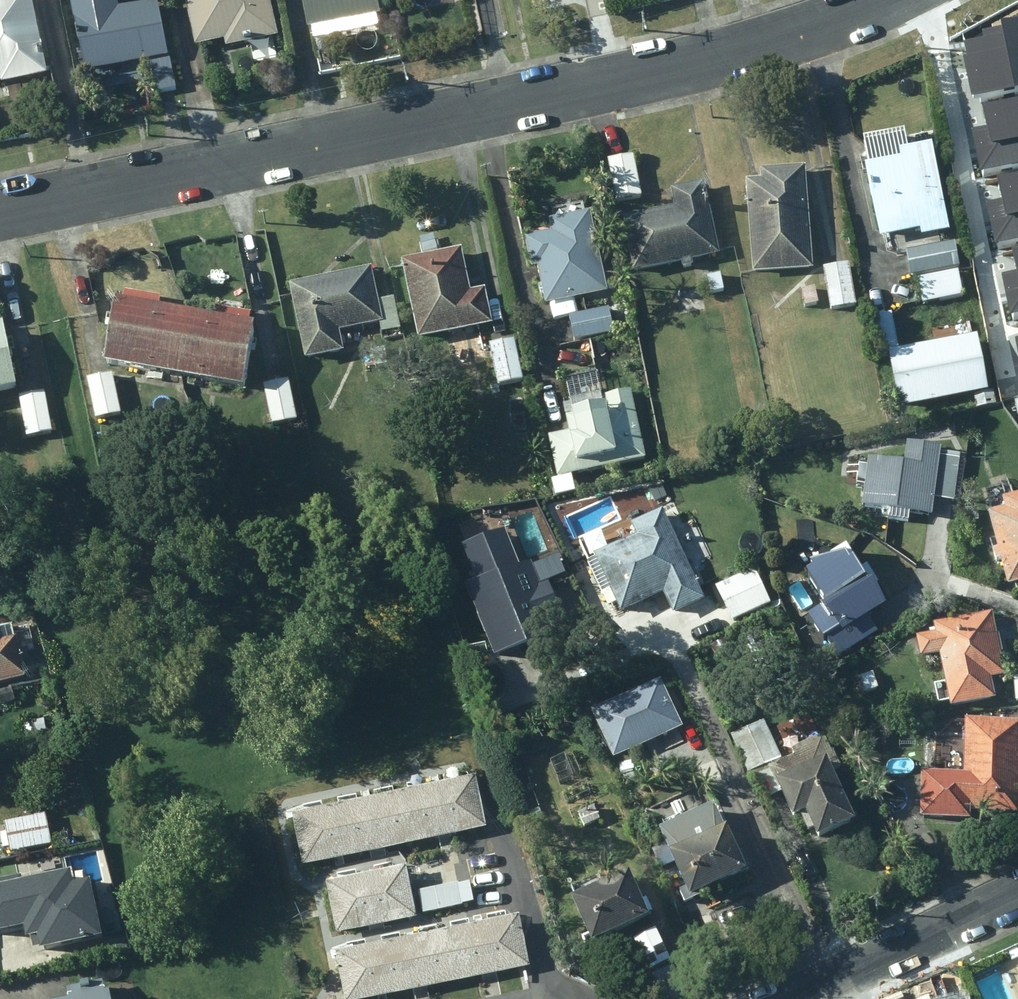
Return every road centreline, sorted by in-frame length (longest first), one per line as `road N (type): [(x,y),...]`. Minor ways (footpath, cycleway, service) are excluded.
road 1 (residential): [(0,210),(691,62),(855,16),(885,0)]
road 2 (residential): [(798,998),(1017,895)]

